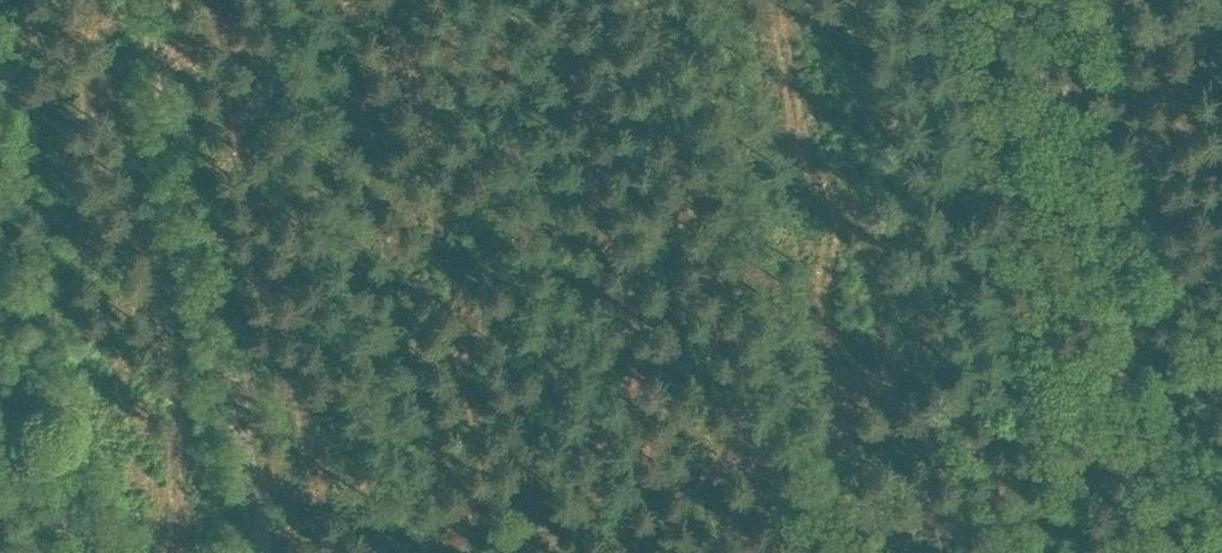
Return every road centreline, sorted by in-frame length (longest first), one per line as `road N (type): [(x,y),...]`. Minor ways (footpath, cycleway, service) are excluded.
road 1 (track): [(262,552),(138,0)]
road 2 (track): [(1134,361),(1061,0)]
road 3 (track): [(1221,337),(1134,361),(1175,552)]

